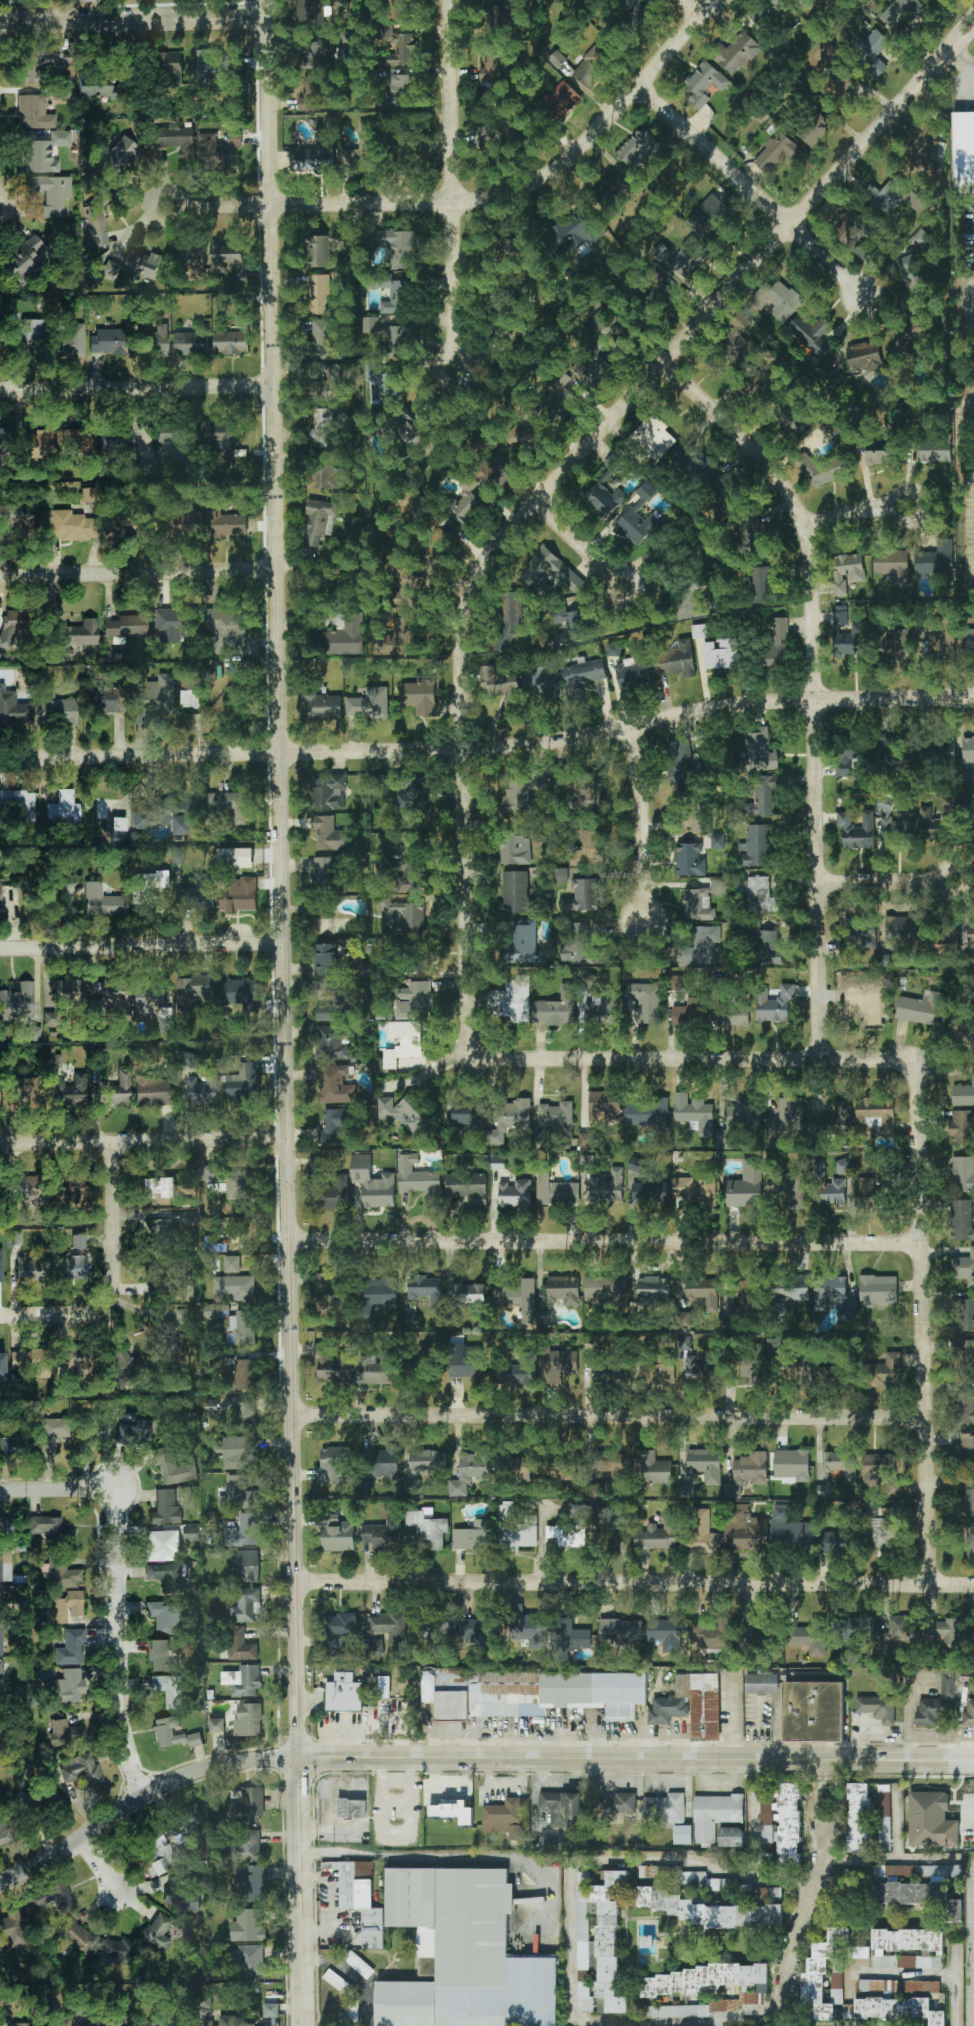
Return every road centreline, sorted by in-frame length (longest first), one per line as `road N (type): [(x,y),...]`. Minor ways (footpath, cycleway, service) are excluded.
road 1 (tertiary): [(299,1760),(269,0)]
road 2 (residential): [(474,1054),(462,639),(490,552),(973,27)]
road 3 (residential): [(973,698),(759,701),(515,746),(0,758)]
road 4 (residential): [(819,1059),(807,524),(773,469),(665,363)]
road 5 (residential): [(973,1584),(295,1584)]
road 6 (tertiary): [(973,1764),(299,1760)]
road 7 (residential): [(923,1418),(292,1416)]
road 8 (residential): [(919,1245),(289,1240)]
road 9 (residential): [(927,1584),(913,1065)]
road 10 (residential): [(913,1065),(474,1054)]
road 11 (residential): [(455,372),(447,0)]
road 12 (residential): [(451,203),(516,191),(569,160),(717,0)]
road 13 (tertiary): [(299,1760),(216,1769),(145,1793),(82,1840),(0,1882)]
road 14 (residential): [(869,299),(642,84)]
road 15 (residential): [(145,1793),(130,1760),(118,1689),(117,1489)]
road 16 (residential): [(286,1139),(0,1144)]
road 17 (residential): [(284,944),(0,948)]
road 18 (residential): [(451,203),(169,209)]
road 19 (residential): [(277,570),(0,576)]
road 20 (residential): [(276,384),(0,389)]
road 21 (residential): [(115,1142),(111,1298),(87,1312),(0,1313)]
road 22 (residential): [(269,17),(0,21)]
road 23 (tertiary): [(304,2025),(299,1760)]
road 24 (residential): [(642,921),(642,832),(628,728)]
road 25 (residential): [(958,881),(818,883)]
road 26 (residential): [(538,500),(624,586)]

